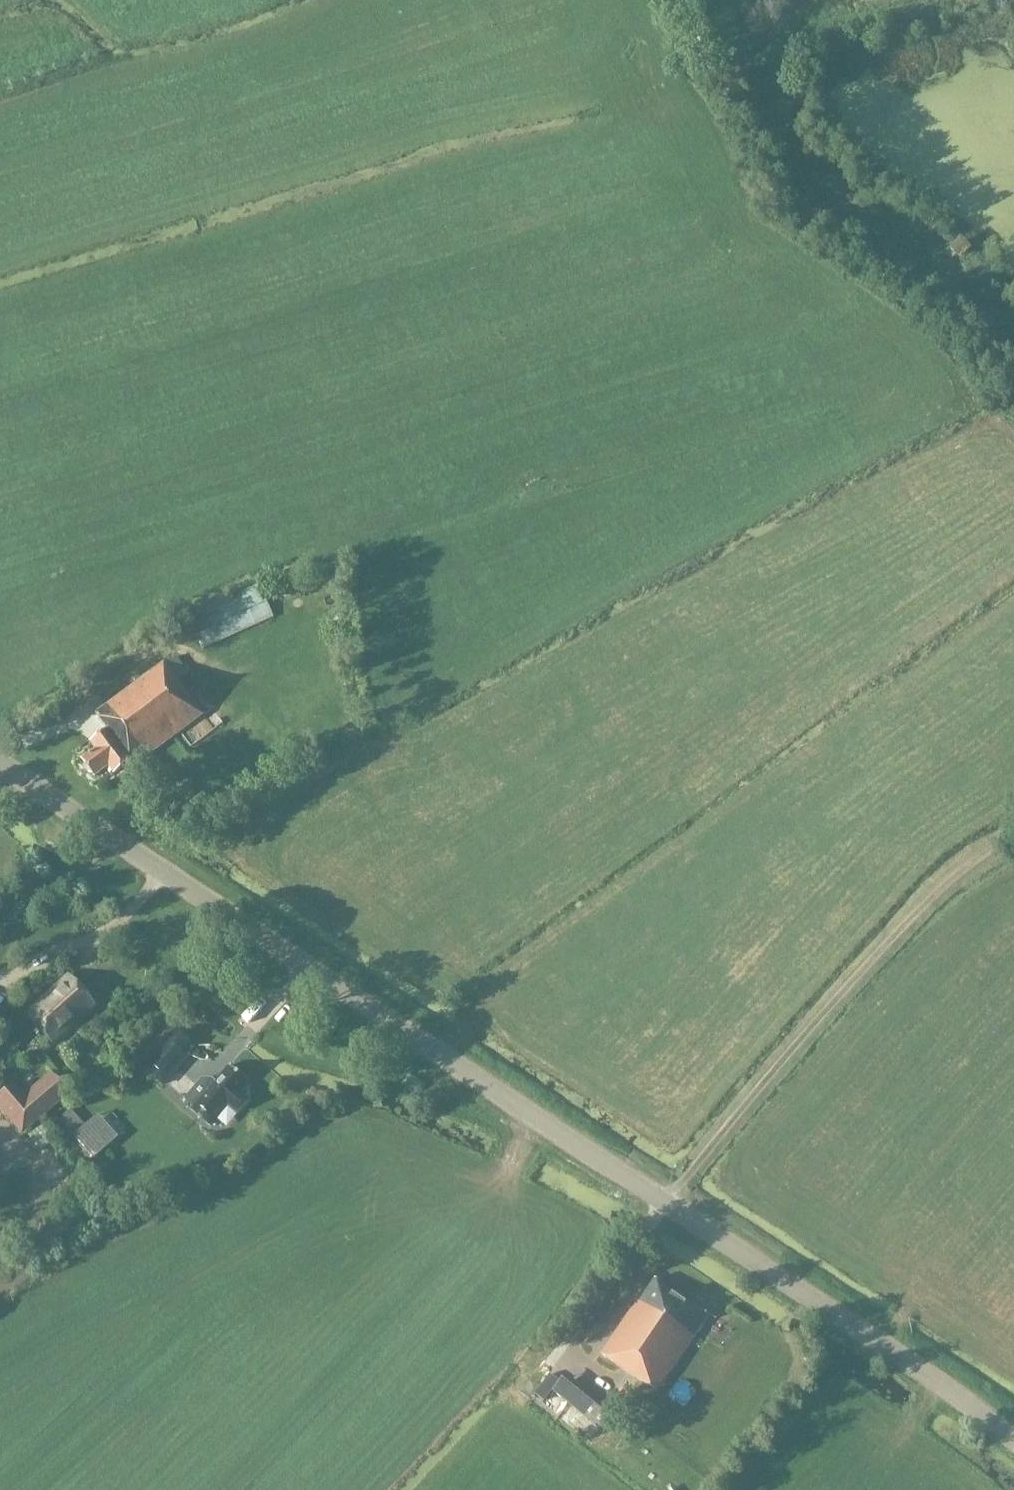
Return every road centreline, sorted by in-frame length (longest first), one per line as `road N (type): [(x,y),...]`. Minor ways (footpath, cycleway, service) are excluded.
road 1 (tertiary): [(1013,1440),(902,1358),(0,765)]

